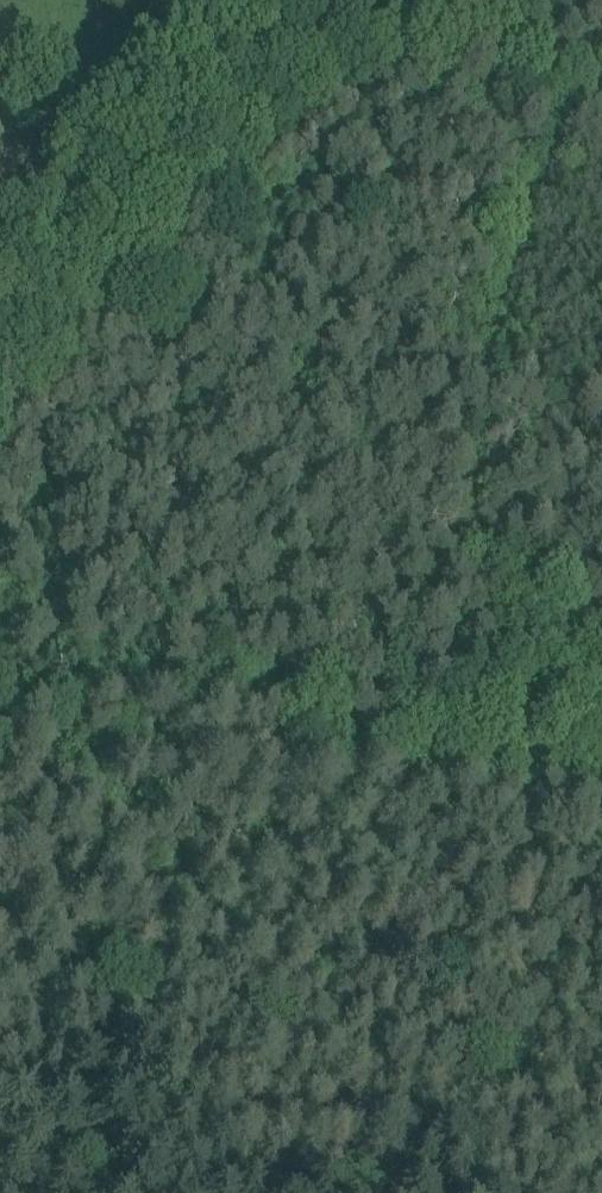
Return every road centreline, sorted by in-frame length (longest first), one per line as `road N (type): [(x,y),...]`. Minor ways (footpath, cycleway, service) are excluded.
road 1 (unclassified): [(0,242),(78,167),(215,0)]

